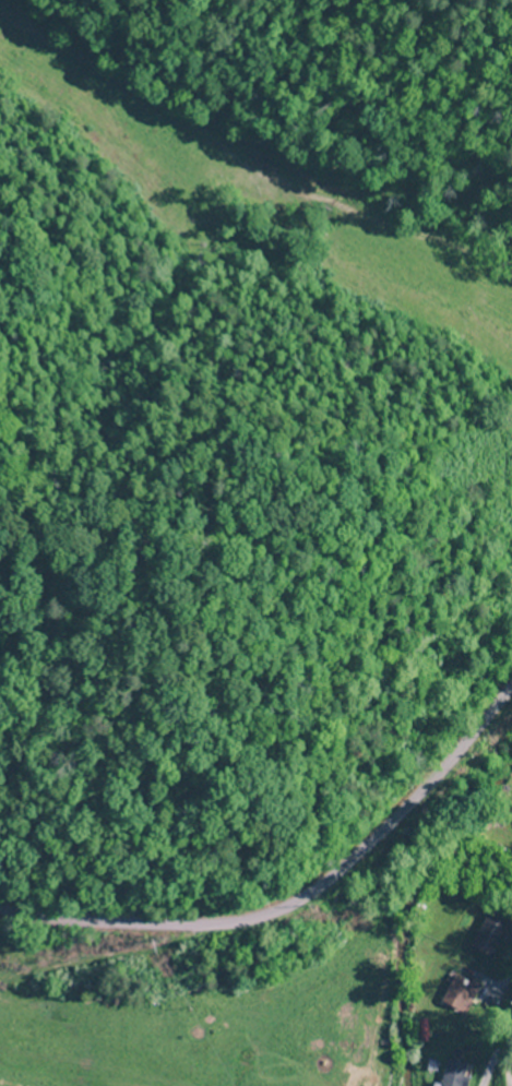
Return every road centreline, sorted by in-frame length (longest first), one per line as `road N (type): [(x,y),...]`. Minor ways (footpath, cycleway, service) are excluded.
road 1 (residential): [(511,688),(342,871),(290,906),(172,928),(0,913)]

